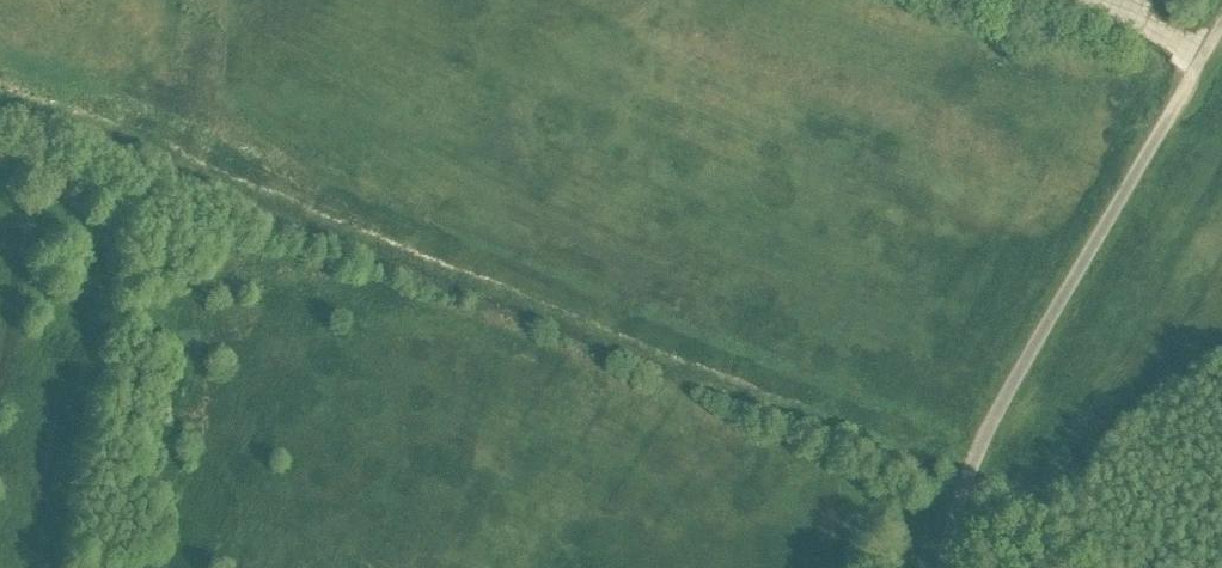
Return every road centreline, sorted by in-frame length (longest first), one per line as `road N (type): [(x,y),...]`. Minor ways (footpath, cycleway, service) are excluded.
road 1 (track): [(1221,27),(1001,406),(971,468),(944,567)]

